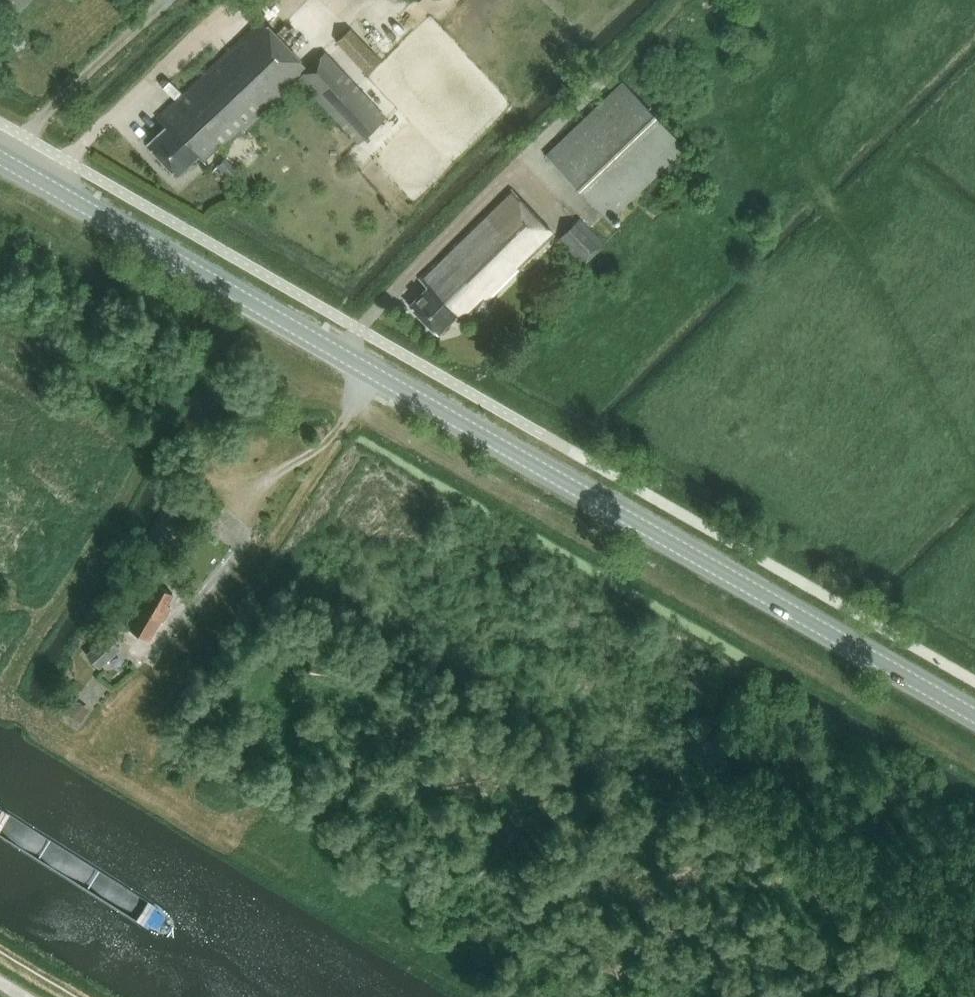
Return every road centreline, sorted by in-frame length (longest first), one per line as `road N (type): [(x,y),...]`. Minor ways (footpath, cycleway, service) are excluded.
road 1 (secondary): [(974,720),(0,157)]

